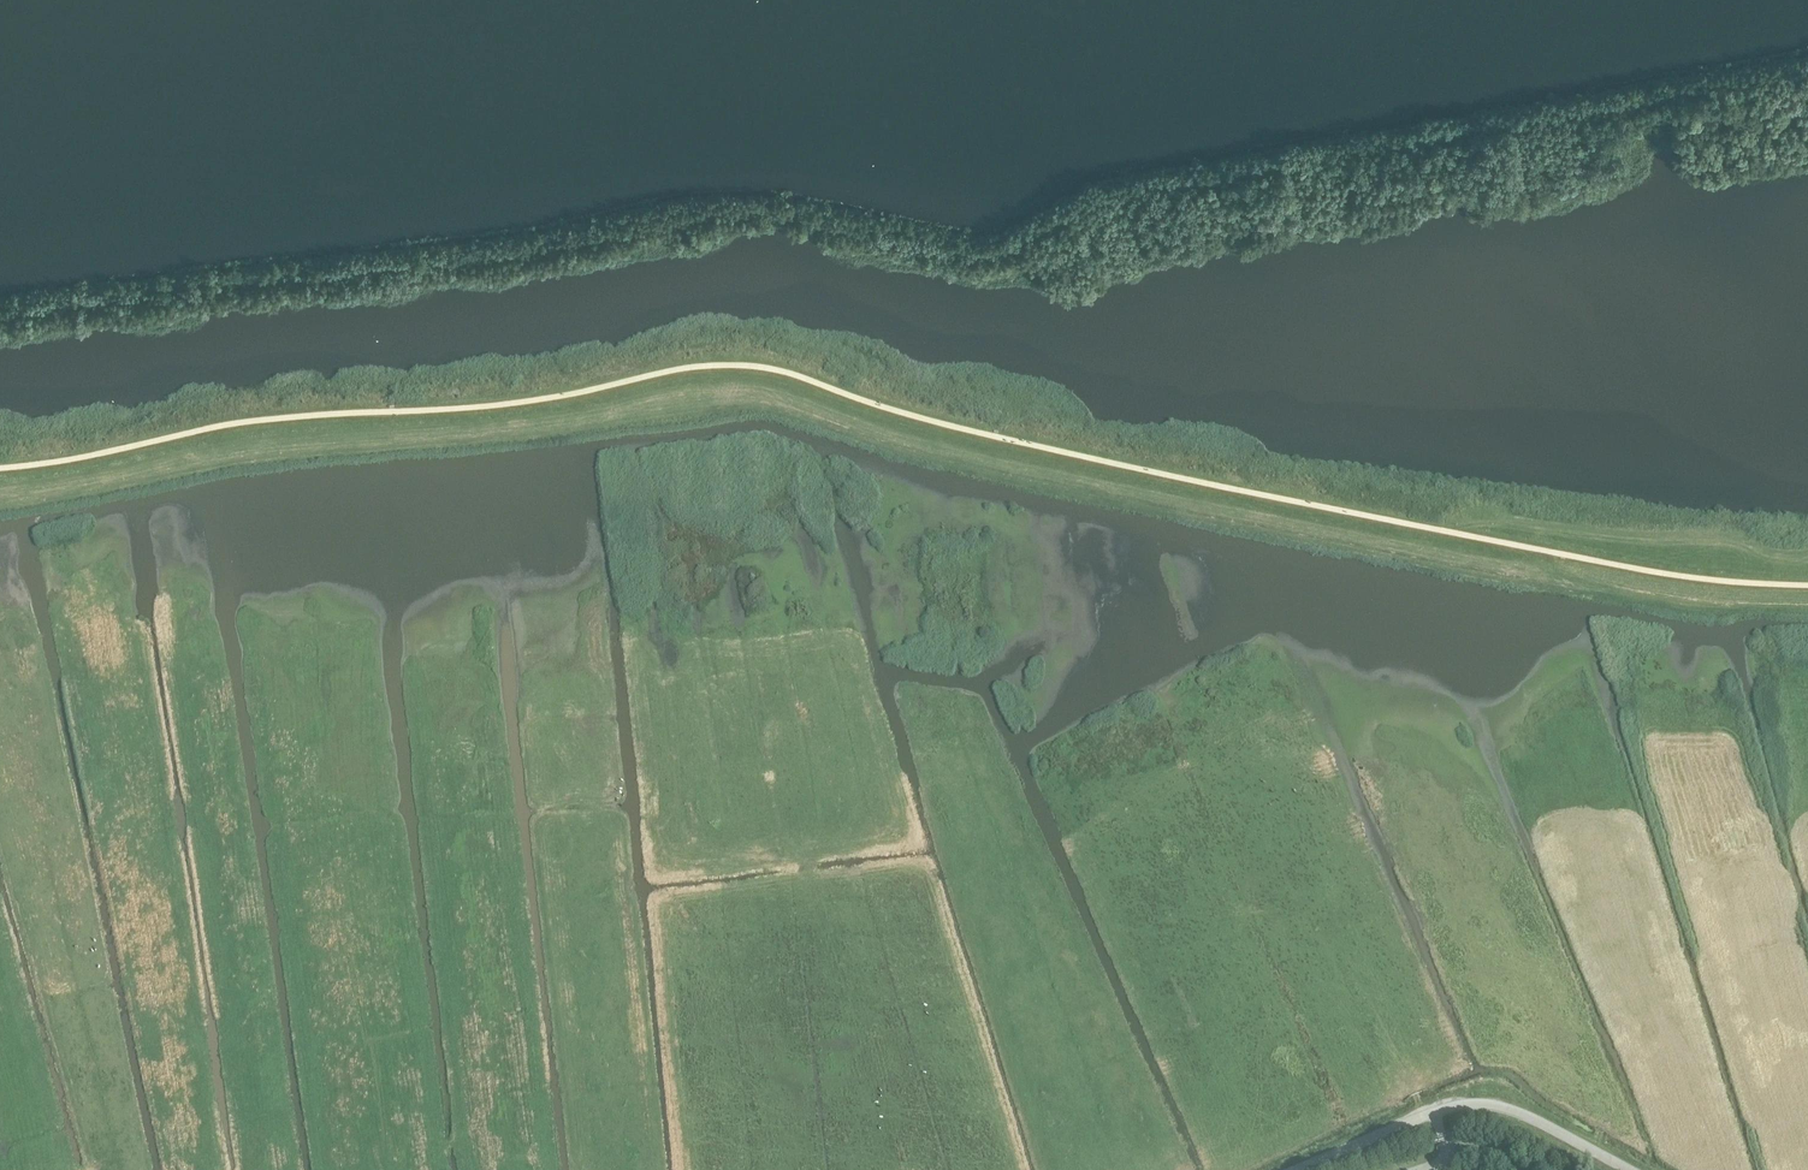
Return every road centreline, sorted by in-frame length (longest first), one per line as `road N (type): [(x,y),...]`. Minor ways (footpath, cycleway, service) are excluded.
road 1 (unclassified): [(1303,1169),(1469,1105),(1534,1123),(1624,1169)]

